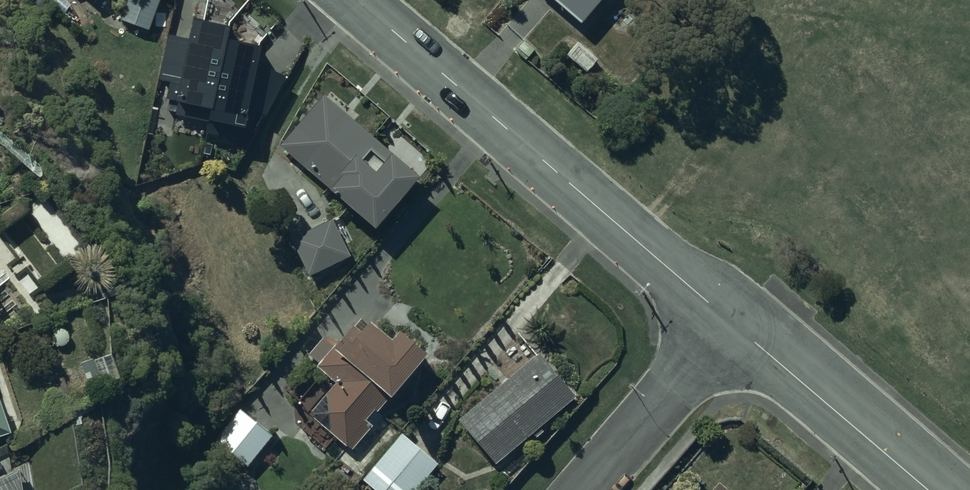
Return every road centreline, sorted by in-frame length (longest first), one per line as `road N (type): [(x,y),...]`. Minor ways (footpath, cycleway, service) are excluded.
road 1 (tertiary): [(357,0),(730,321)]
road 2 (tertiary): [(730,321),(927,489)]
road 3 (residential): [(730,321),(583,489)]

